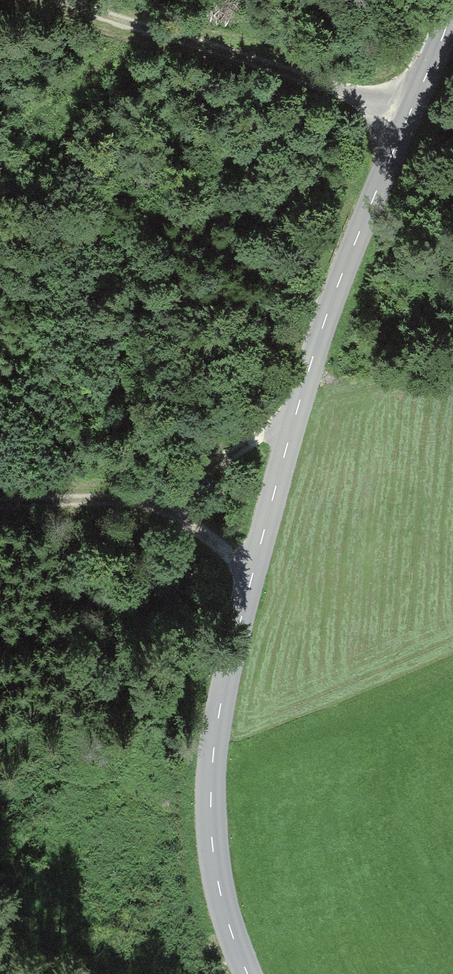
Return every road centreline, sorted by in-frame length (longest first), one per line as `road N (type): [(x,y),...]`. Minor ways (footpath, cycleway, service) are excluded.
road 1 (tertiary): [(452,5),(337,284),(222,693),(210,828),(216,878),(247,973)]
road 2 (track): [(407,120),(68,0)]
road 3 (track): [(255,565),(163,504),(264,432),(291,430)]
road 4 (track): [(0,505),(163,504)]

